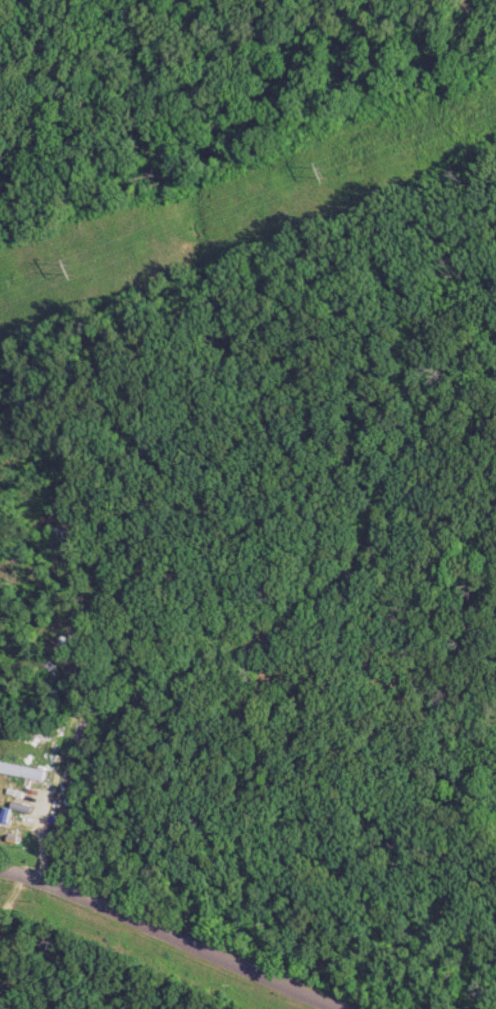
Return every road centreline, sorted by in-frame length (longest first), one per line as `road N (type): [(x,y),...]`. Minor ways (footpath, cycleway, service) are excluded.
road 1 (residential): [(339,1008),(55,885),(0,878)]

